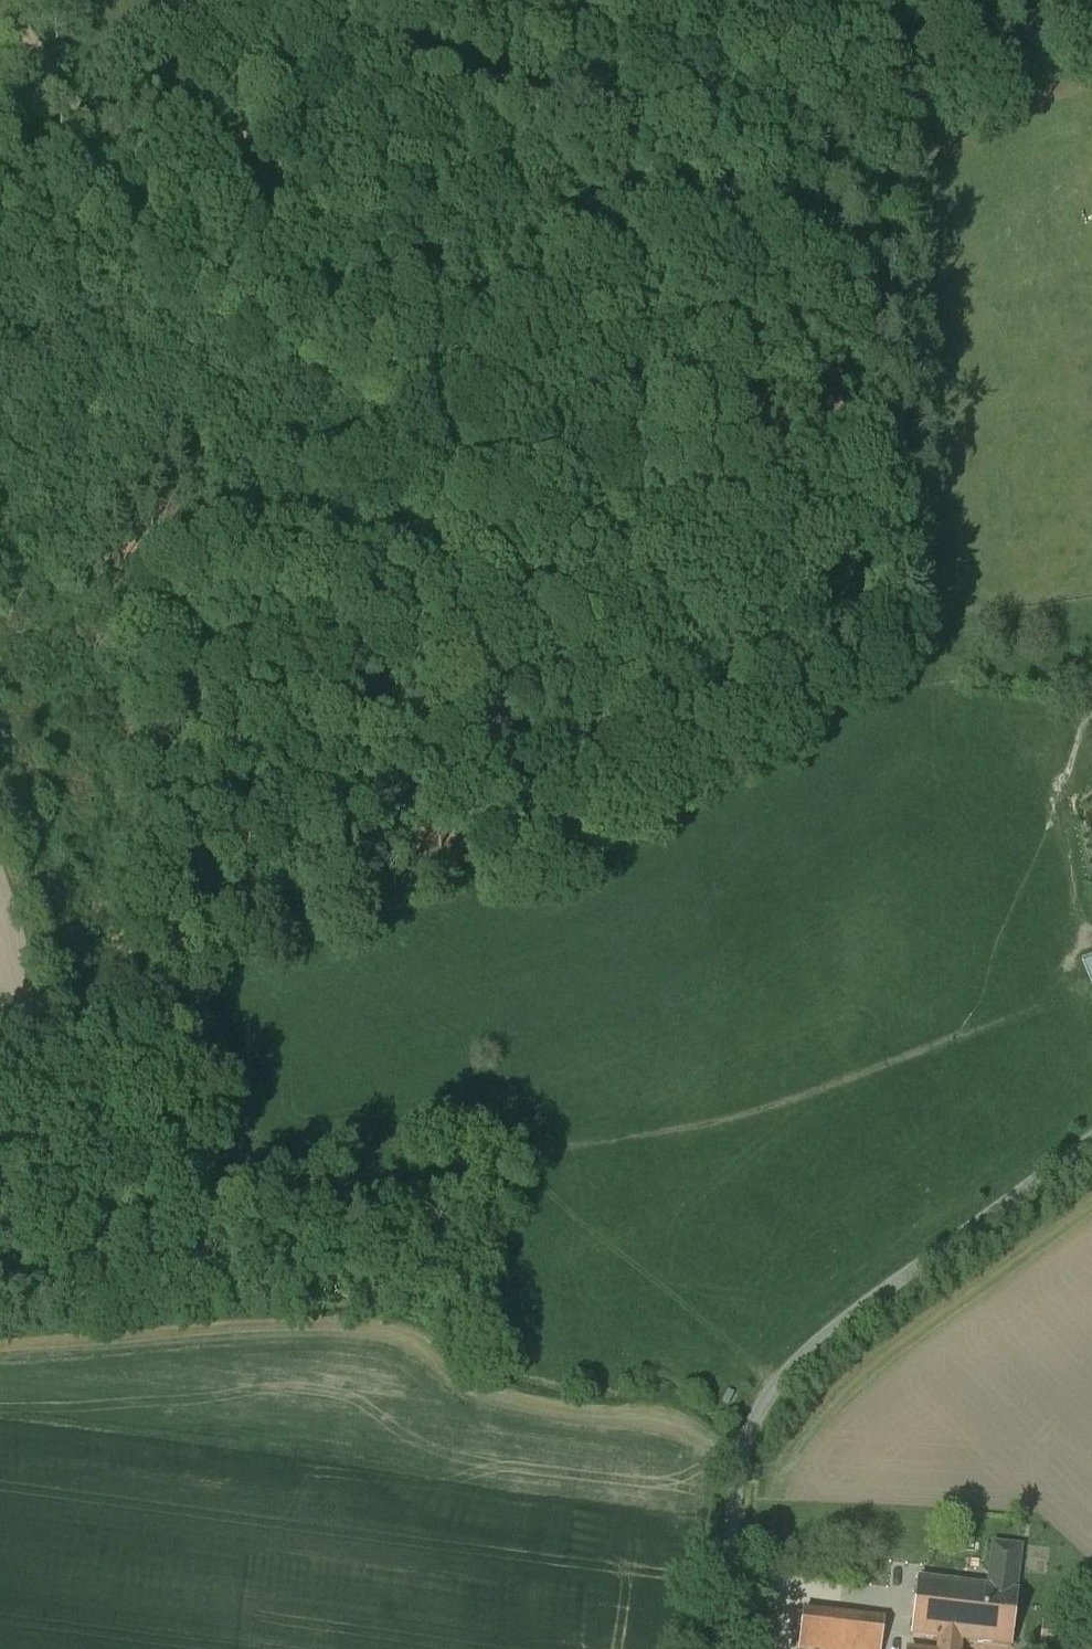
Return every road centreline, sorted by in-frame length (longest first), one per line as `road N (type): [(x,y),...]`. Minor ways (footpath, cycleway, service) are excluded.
road 1 (track): [(0,3),(94,142),(135,295),(161,327),(202,342),(416,268),(575,238),(621,218),(654,177),(671,61),(796,0)]
road 2 (unclassified): [(714,1648),(731,1577),(739,1444),(774,1395),(850,1321),(1091,1145)]
road 3 (track): [(0,1231),(220,1204)]
road 4 (track): [(0,867),(66,1077)]
road 5 (track): [(114,234),(104,279),(72,330),(0,366)]

